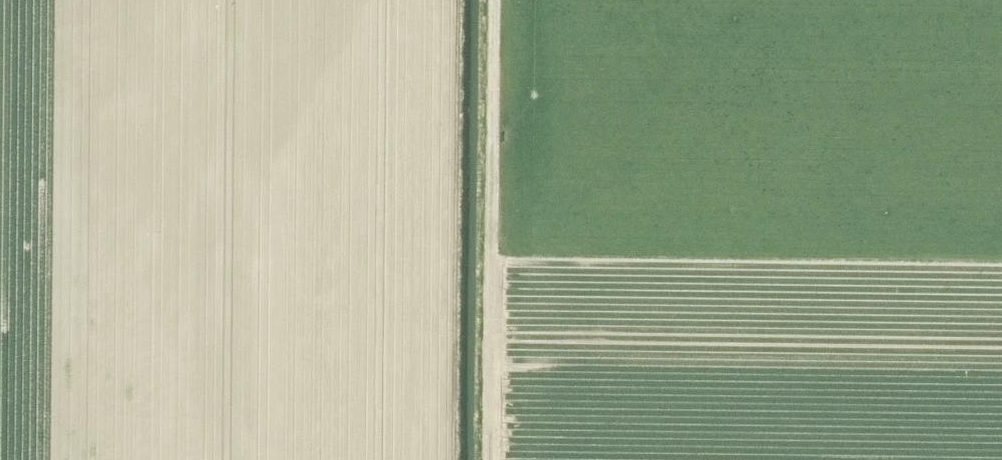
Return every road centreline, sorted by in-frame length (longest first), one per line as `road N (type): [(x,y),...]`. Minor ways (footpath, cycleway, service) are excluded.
road 1 (track): [(489,0),(486,459)]

